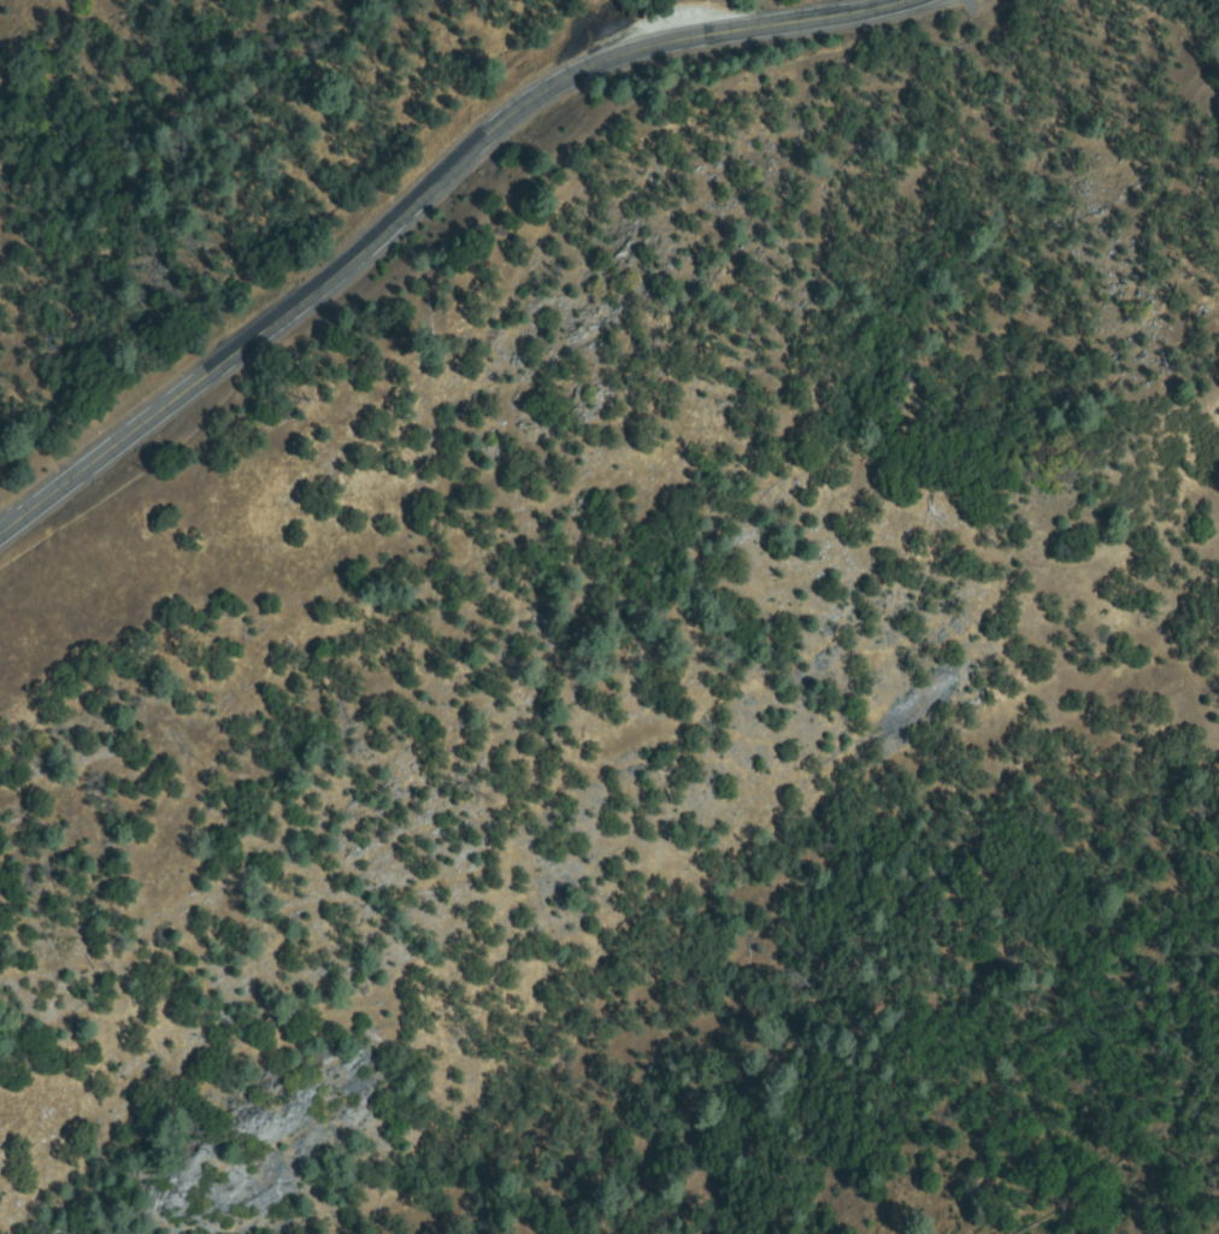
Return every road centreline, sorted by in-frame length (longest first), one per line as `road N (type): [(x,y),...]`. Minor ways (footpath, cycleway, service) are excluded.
road 1 (secondary): [(908,0),(671,42),(541,93),(331,277),(0,531)]

